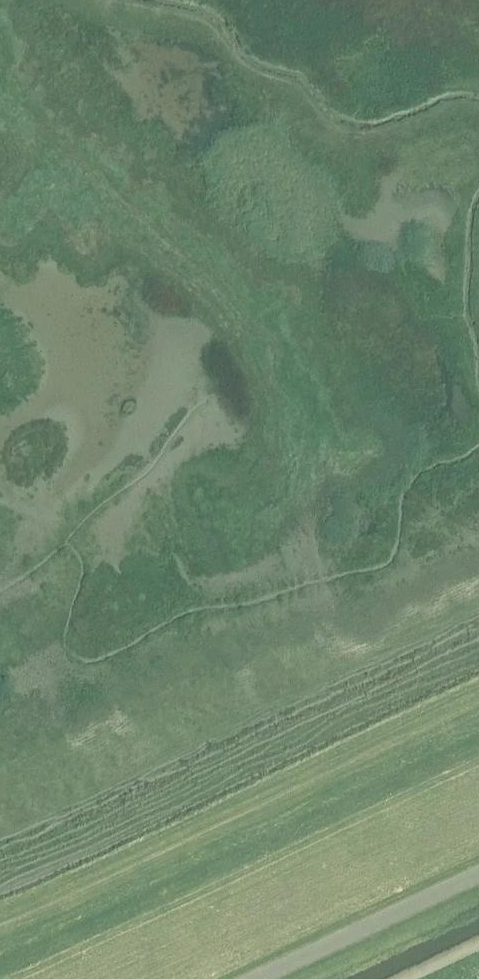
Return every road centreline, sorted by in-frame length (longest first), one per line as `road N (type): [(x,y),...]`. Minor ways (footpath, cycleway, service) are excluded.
road 1 (unclassified): [(478,875),(259,978)]

